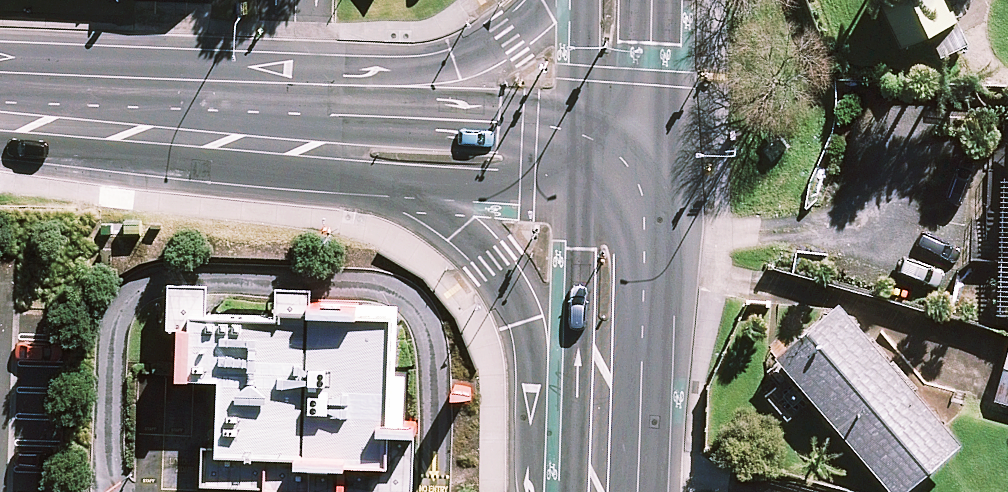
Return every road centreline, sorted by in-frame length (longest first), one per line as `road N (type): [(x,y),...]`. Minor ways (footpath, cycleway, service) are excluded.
road 1 (secondary): [(533,491),(526,323),(493,264),(382,177)]
road 2 (tertiary): [(0,112),(293,130)]
road 3 (secondary): [(342,115),(454,66),(552,0)]
road 4 (tertiary): [(342,115),(581,127)]
road 5 (secondary): [(645,194),(641,319),(599,421)]
road 6 (secondary): [(599,421),(576,316),(580,191)]
road 7 (tertiary): [(580,191),(382,177)]
road 8 (secondary): [(650,0),(646,131)]
road 9 (secondary): [(581,127),(583,0)]

